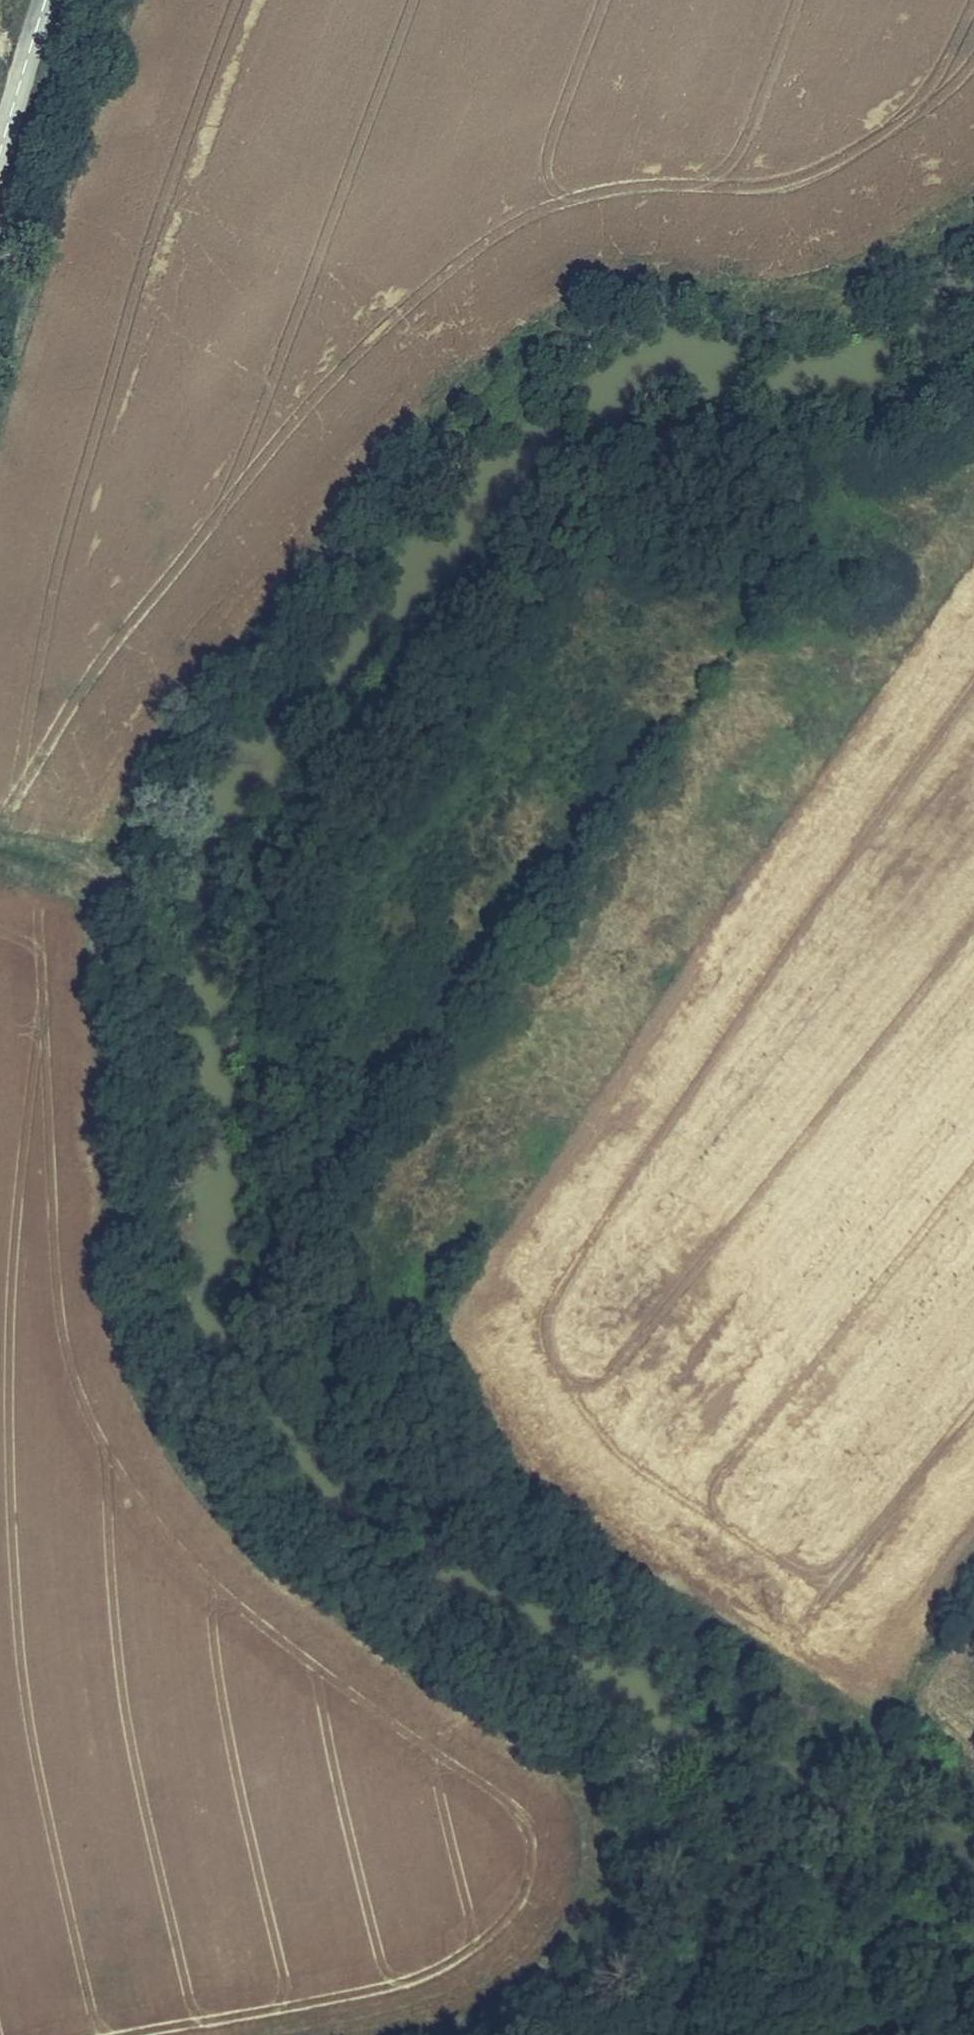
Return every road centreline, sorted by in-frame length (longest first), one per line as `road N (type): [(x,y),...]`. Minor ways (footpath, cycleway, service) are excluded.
road 1 (tertiary): [(0,148),(44,0)]
road 2 (track): [(130,881),(0,832)]

